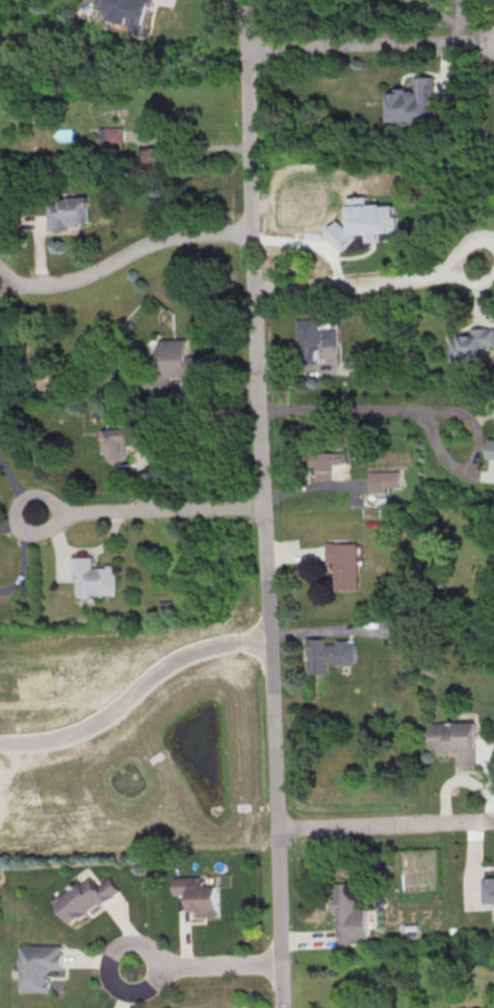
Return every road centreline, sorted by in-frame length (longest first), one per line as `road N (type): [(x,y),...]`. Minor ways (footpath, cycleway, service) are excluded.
road 1 (residential): [(279,1007),(246,0)]
road 2 (residential): [(269,641),(207,644),(164,665),(79,734),(0,746)]
road 3 (residential): [(0,283),(64,281),(167,238),(250,232)]
road 4 (residential): [(247,46),(493,39)]
road 5 (residential): [(251,288),(424,277),(478,260)]
road 6 (residential): [(36,514),(263,507)]
road 7 (residential): [(277,827),(493,819)]
road 8 (residential): [(278,963),(133,968)]

